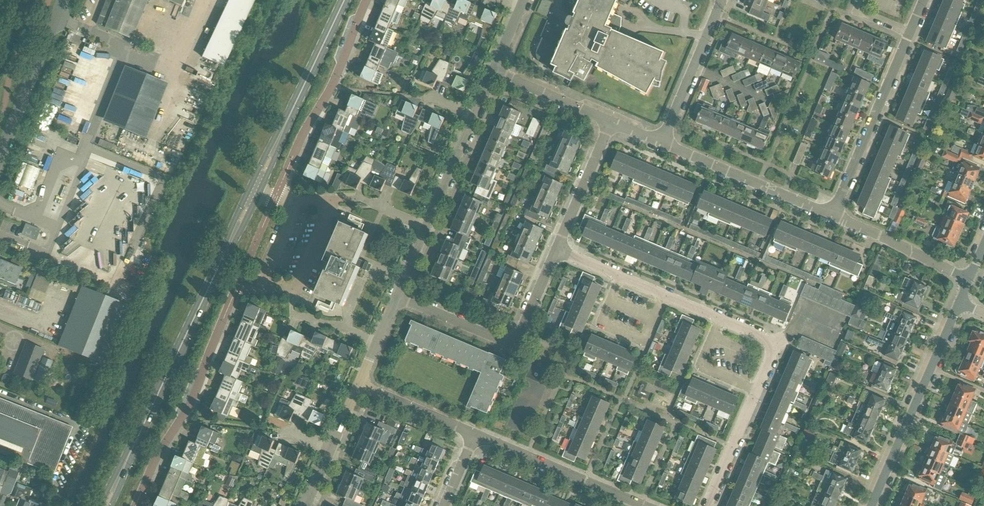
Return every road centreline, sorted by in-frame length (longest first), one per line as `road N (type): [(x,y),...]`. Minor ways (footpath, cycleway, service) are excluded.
road 1 (residential): [(709,505),(778,343),(558,250)]
road 2 (secondary): [(106,505),(255,190)]
road 3 (residential): [(140,505),(234,293)]
road 4 (residential): [(396,299),(503,343),(516,341),(558,250)]
road 5 (residential): [(872,505),(960,303)]
road 6 (residential): [(276,198),(368,0)]
road 7 (secondary): [(255,190),(345,0)]
road 8 (residential): [(833,215),(911,33)]
road 9 (residential): [(833,215),(662,142)]
road 10 (residential): [(649,505),(478,433)]
road 11 (residential): [(427,226),(494,71)]
road 12 (residential): [(0,154),(63,0)]
road 13 (residential): [(662,142),(723,0)]
road 14 (residential): [(970,279),(833,215)]
road 15 (residential): [(558,250),(611,122)]
road 16 (residential): [(478,433),(360,384)]
road 17 (residential): [(611,122),(494,71)]

